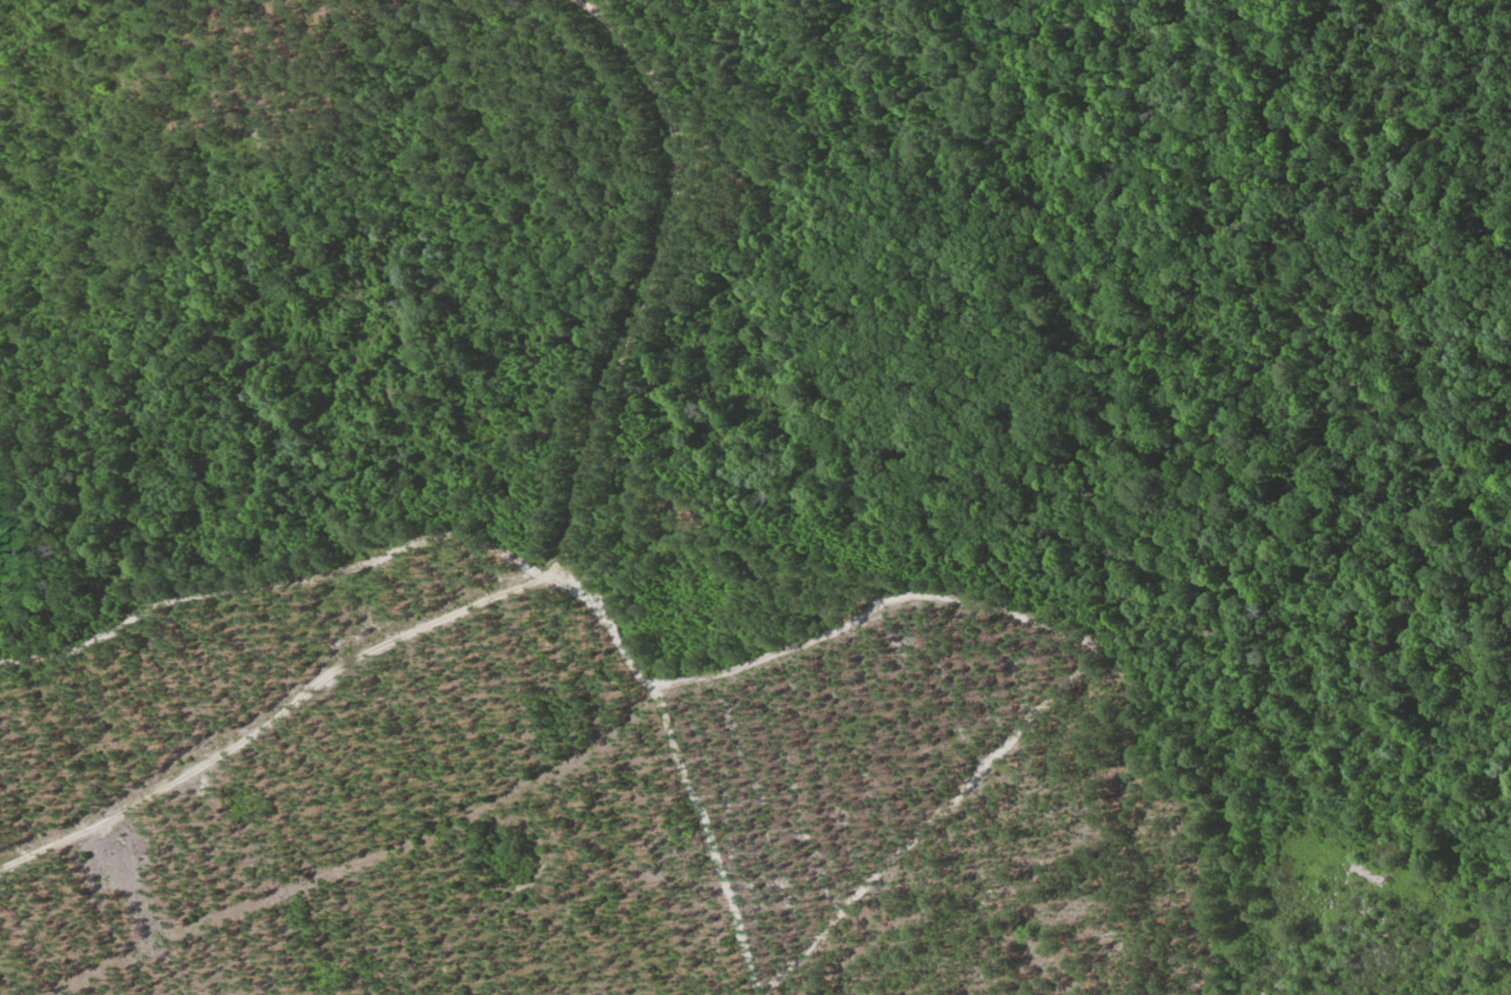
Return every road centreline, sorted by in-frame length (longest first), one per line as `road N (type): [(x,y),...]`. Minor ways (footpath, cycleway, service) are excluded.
road 1 (track): [(0,868),(138,804),(262,727),(337,667),(555,576)]
road 2 (track): [(555,576),(649,304),(677,177),(662,97),(618,32),(580,0)]
road 3 (track): [(767,989),(659,692),(603,608),(555,576)]

